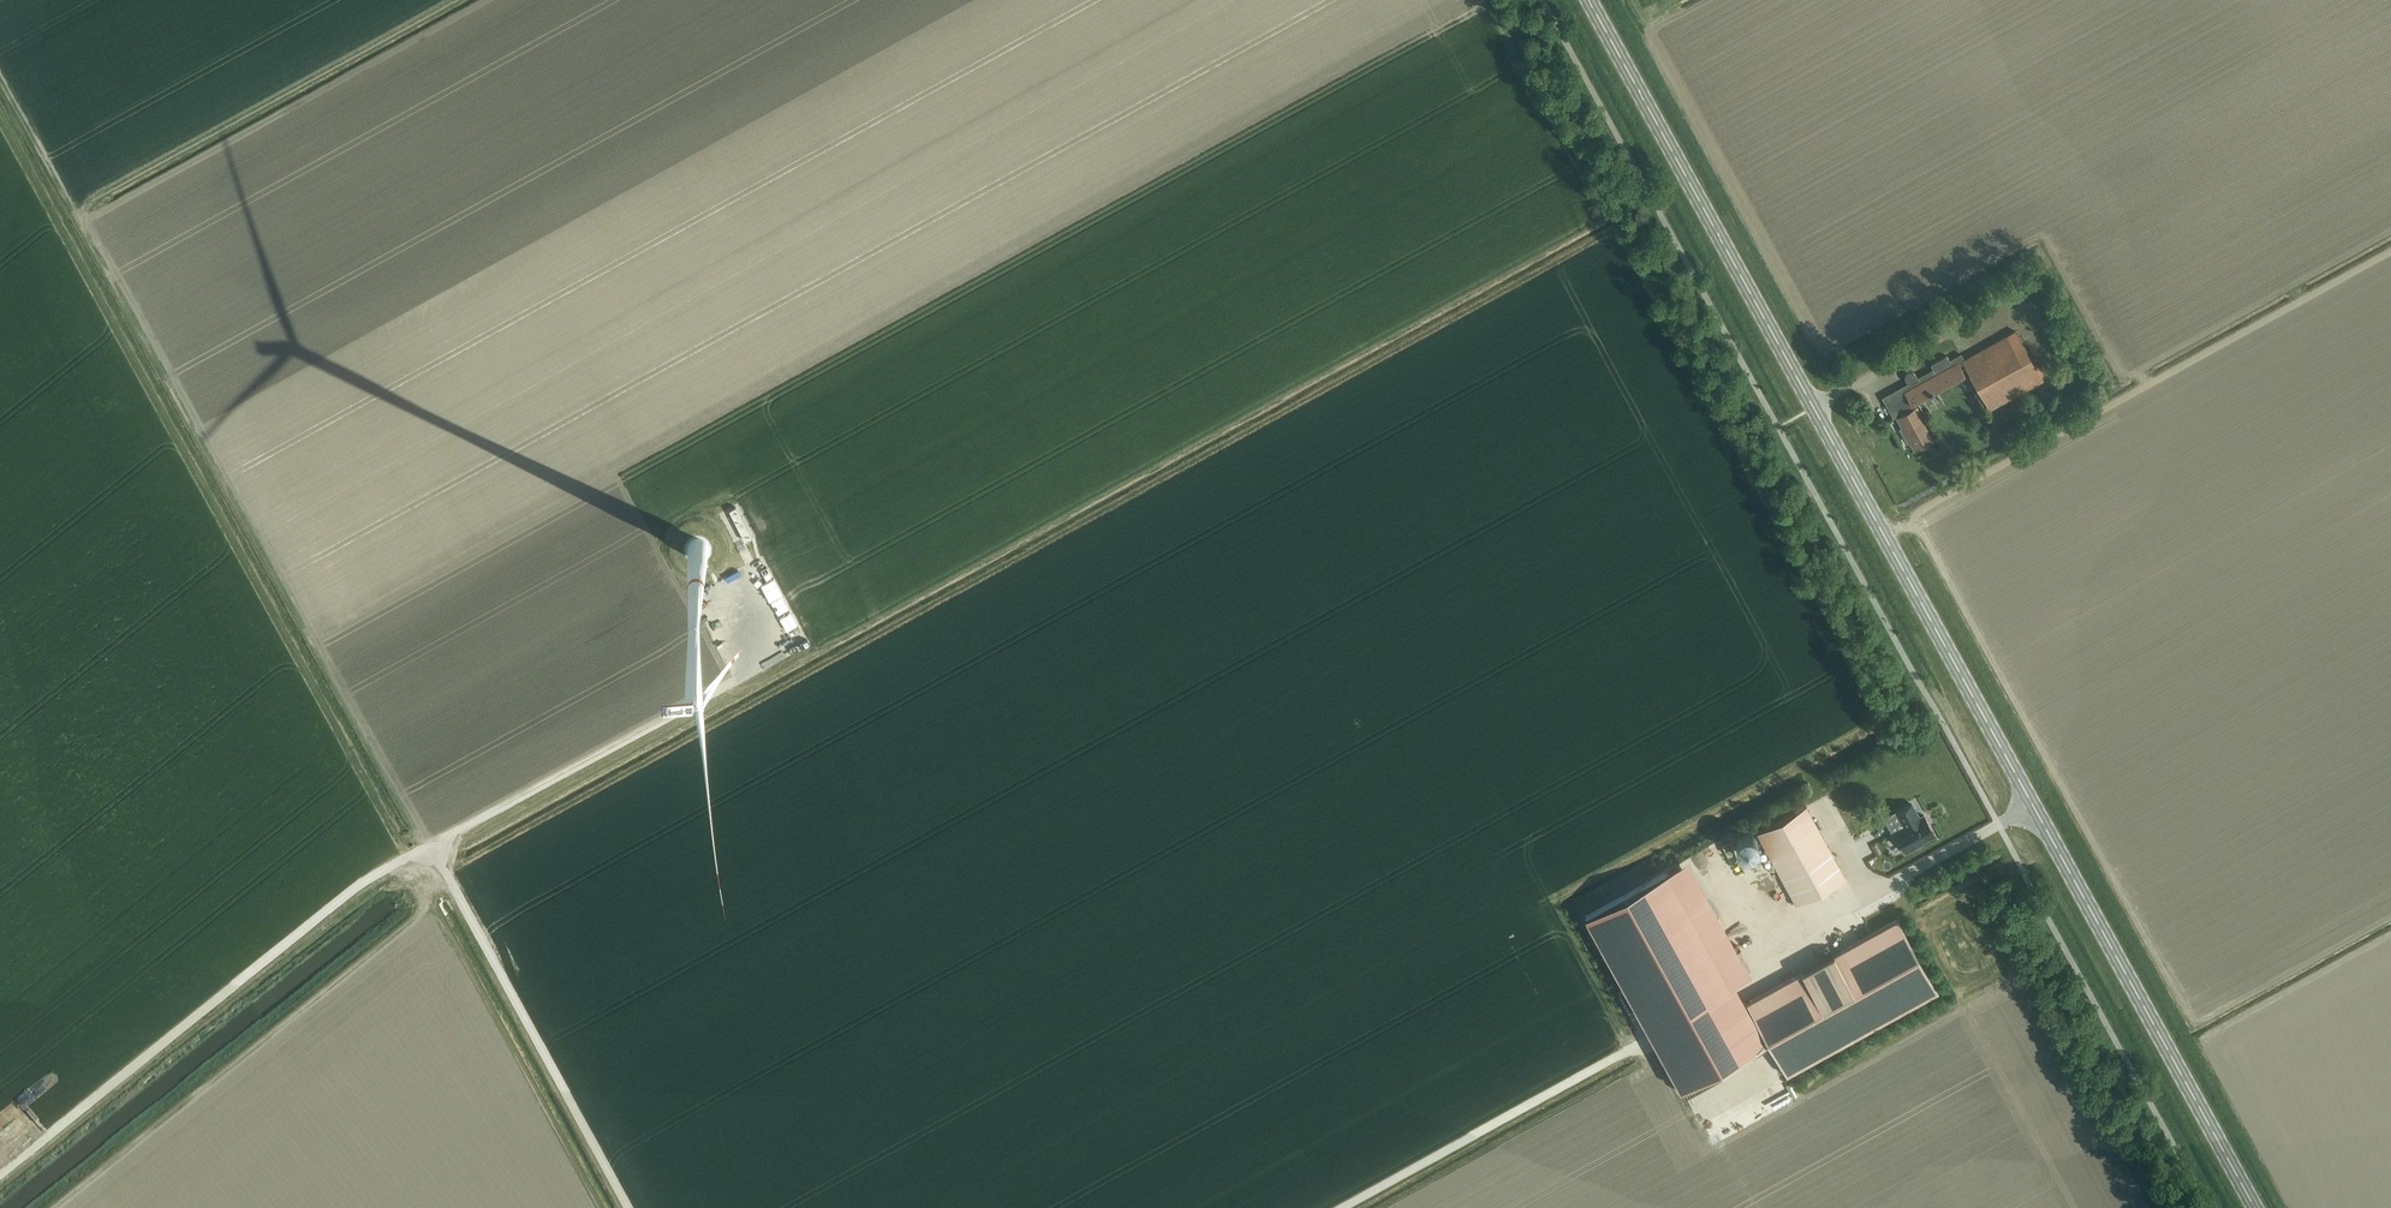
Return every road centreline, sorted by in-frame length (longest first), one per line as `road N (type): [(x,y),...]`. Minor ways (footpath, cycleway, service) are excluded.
road 1 (secondary): [(2255,1207),(1577,0)]

